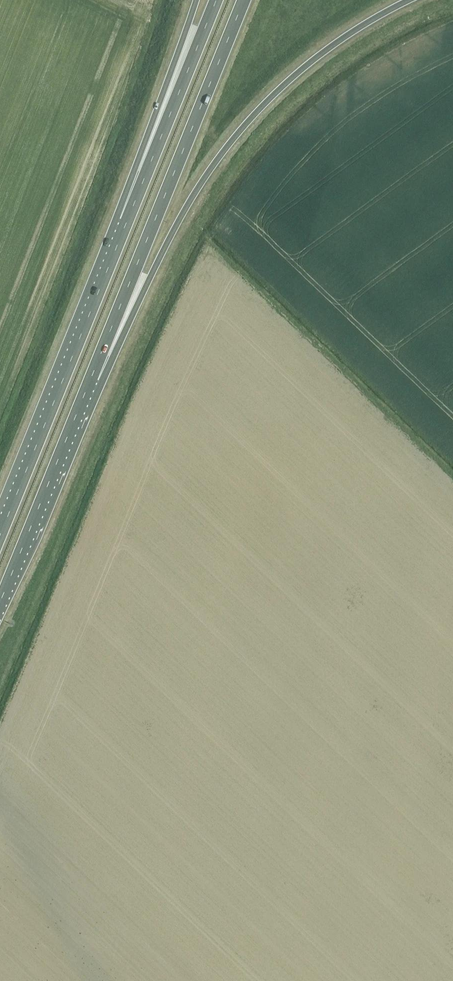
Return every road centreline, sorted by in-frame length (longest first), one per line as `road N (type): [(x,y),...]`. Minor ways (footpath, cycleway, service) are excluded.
road 1 (trunk): [(121,302),(257,111),(316,57),(412,0)]
road 2 (trunk): [(127,221),(0,535)]
road 3 (trunk): [(121,302),(243,0)]
road 4 (trunk): [(0,601),(121,302)]
road 5 (trunk): [(217,0),(127,221)]
road 6 (trunk): [(197,0),(127,221)]

